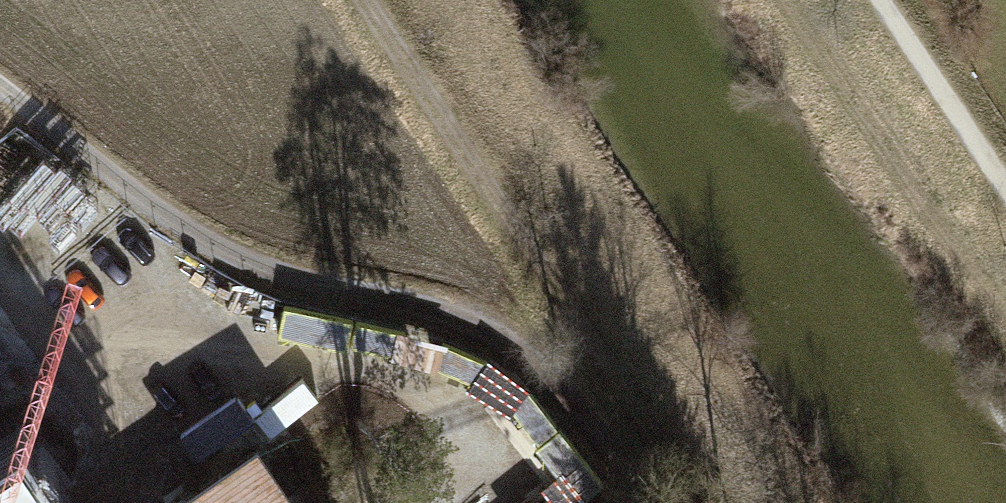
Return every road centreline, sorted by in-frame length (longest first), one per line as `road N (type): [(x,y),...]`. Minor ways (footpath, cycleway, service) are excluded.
road 1 (track): [(0,90),(135,196),(233,258),(493,334),(541,372),(651,502)]
road 2 (track): [(364,0),(703,502)]
road 3 (track): [(1005,185),(883,0)]

